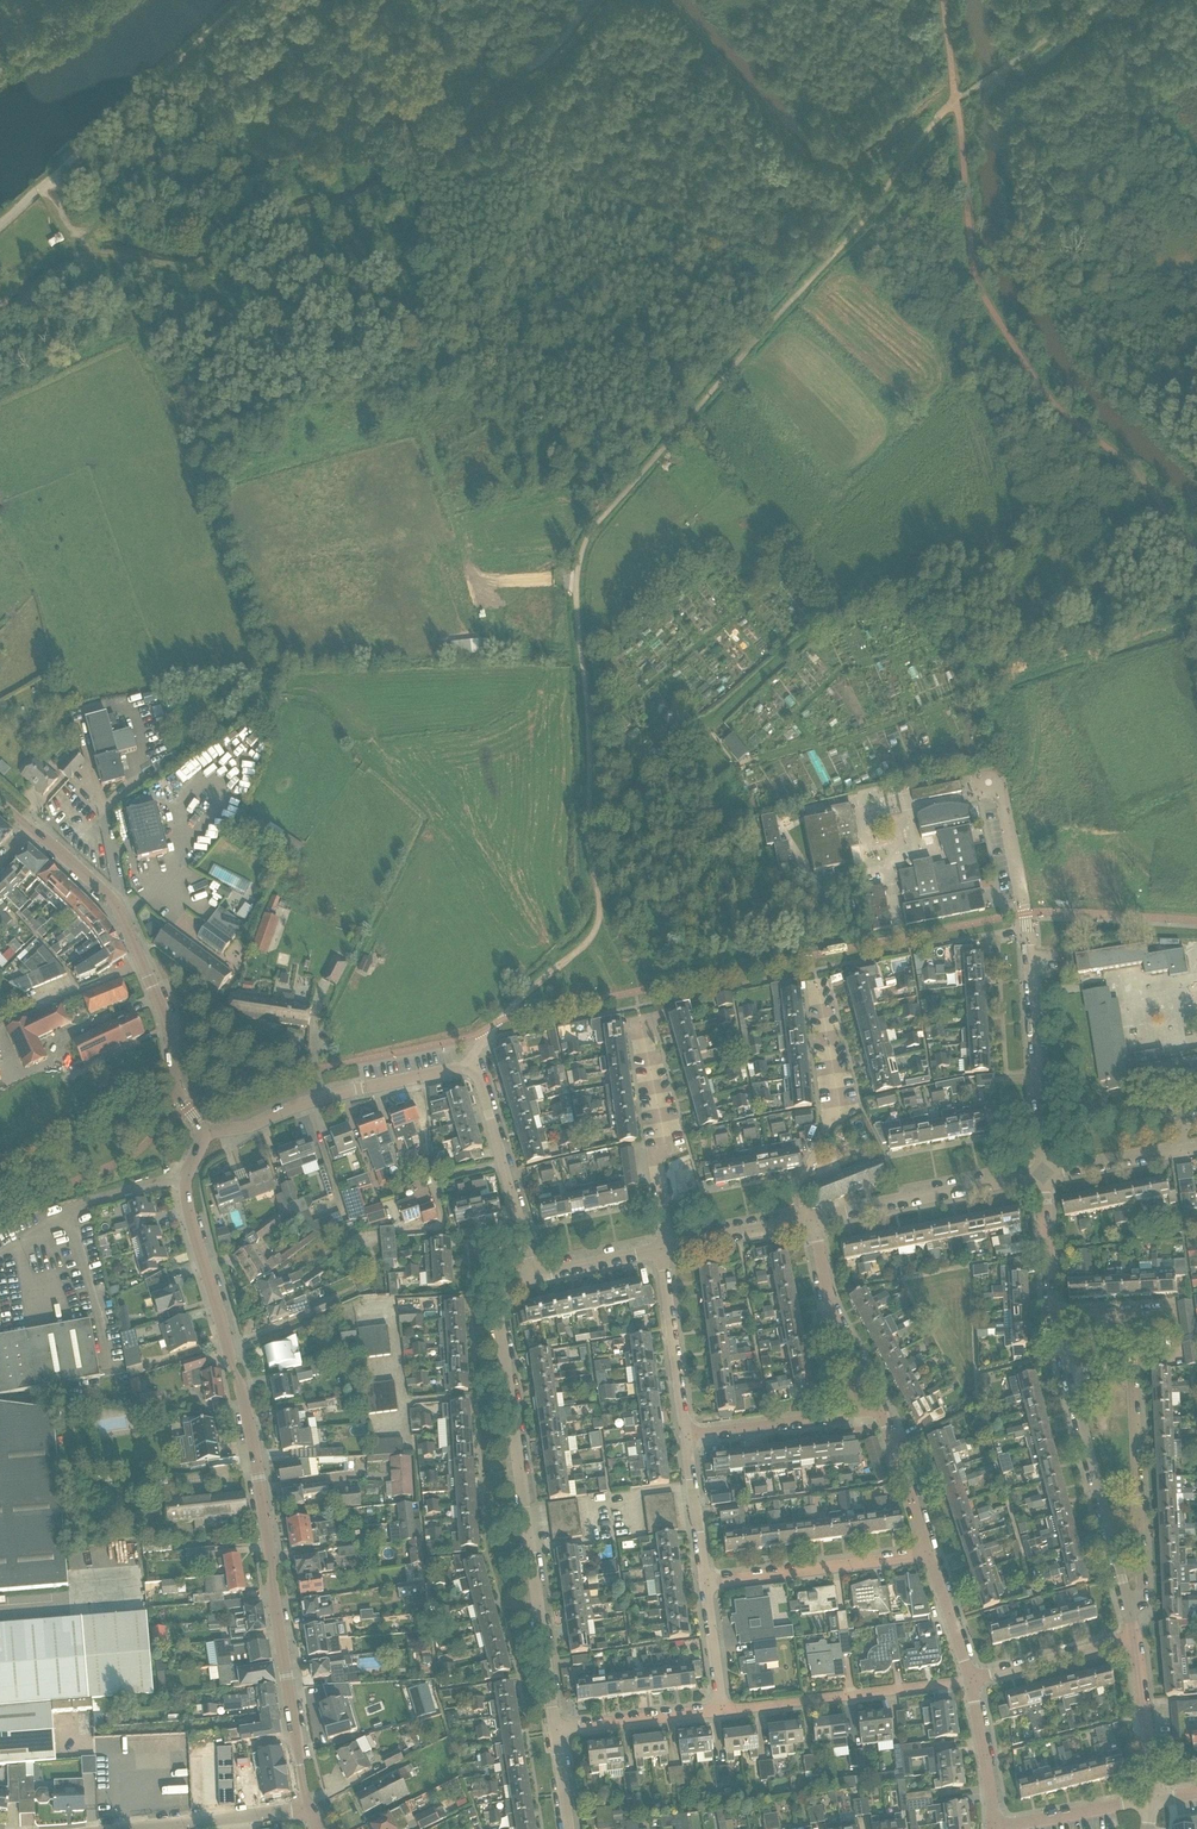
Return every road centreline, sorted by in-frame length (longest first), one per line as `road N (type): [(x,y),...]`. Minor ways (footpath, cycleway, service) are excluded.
road 1 (tertiary): [(310,1809),(243,1397),(186,1201),(185,1180),(208,1134)]
road 2 (track): [(92,256),(169,397),(256,657),(257,691),(246,713),(151,776)]
road 3 (residential): [(556,1730),(505,1301),(513,1282),(534,1276)]
road 4 (residential): [(1043,1176),(1029,927),(1001,801),(988,784)]
road 5 (unclassified): [(0,226),(249,0)]
road 6 (track): [(806,644),(626,798),(589,816)]
road 7 (residential): [(208,1134),(324,1098),(476,1065)]
road 8 (unclassified): [(310,1809),(34,1828)]
road 9 (residential): [(809,1221),(802,1191),(837,1091),(815,973)]
road 10 (residential): [(971,1680),(721,1712)]
road 11 (residential): [(1130,1609),(1148,1570),(1141,1366)]
road 12 (residential): [(1130,1609),(1070,1371)]
road 13 (residential): [(662,1249),(638,1009)]
road 14 (residential): [(809,1221),(1043,1176)]
road 15 (track): [(180,63),(208,100),(198,131),(74,227)]
road 16 (residential): [(705,1586),(930,1558)]
road 17 (residential): [(534,1276),(476,1065)]
road 18 (residential): [(884,1417),(809,1221)]
road 19 (residential): [(884,1417),(686,1440)]
road 20 (residential): [(686,1440),(662,1249)]
road 21 (residential): [(1141,1366),(1174,1360),(1166,1310),(1060,1315)]
road 22 (tertiary): [(208,1134),(177,1091),(169,1024),(143,964)]
road 23 (tertiary): [(143,964),(122,910),(31,829)]
road 24 (residential): [(971,1680),(1137,1641)]
road 25 (residential): [(556,1730),(721,1712)]
road 26 (residential): [(995,1827),(1152,1795)]
road 27 (residential): [(1196,1149),(1043,1176)]
road 28 (residential): [(1152,1795),(1137,1641)]
road 29 (residential): [(0,1020),(143,964)]
road 30 (residential): [(662,1249),(809,1221)]
road 31 (residential): [(995,1827),(971,1680)]
road 32 (residential): [(930,1558),(884,1417)]
road 33 (residential): [(705,1586),(686,1440)]
road 34 (residential): [(1060,1315),(1043,1176)]
road 35 (residential): [(534,1276),(662,1249)]
road 36 (residential): [(971,1680),(930,1558)]
road 37 (residential): [(721,1712),(705,1586)]

